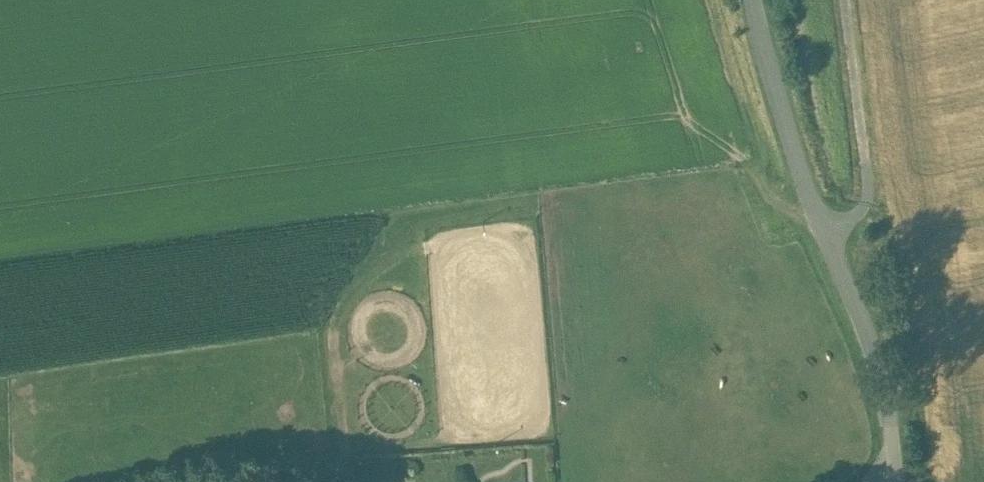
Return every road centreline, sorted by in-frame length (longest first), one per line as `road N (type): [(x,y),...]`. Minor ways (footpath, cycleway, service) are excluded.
road 1 (unclassified): [(758,0),(809,181),(886,375),(898,481)]

